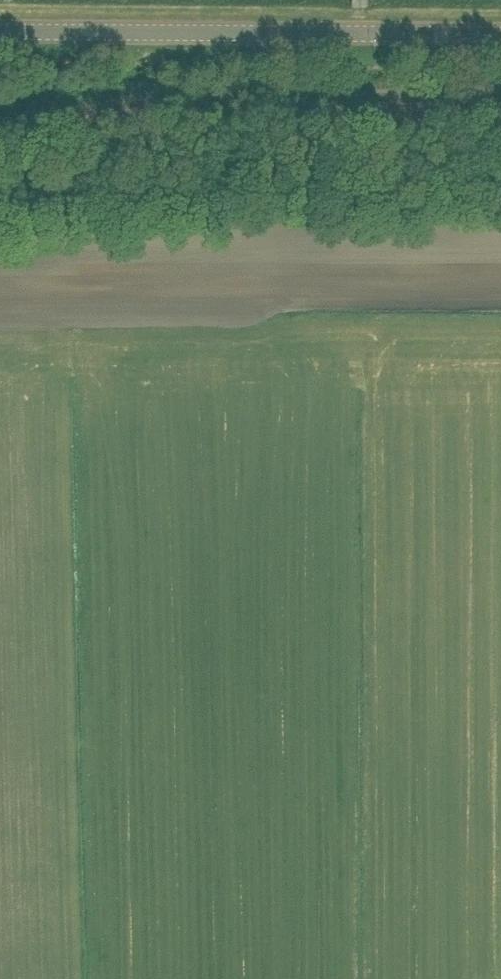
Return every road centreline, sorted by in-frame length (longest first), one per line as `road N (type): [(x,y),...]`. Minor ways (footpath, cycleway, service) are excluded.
road 1 (track): [(0,124),(224,95),(500,96)]
road 2 (unclassified): [(0,31),(500,33)]

